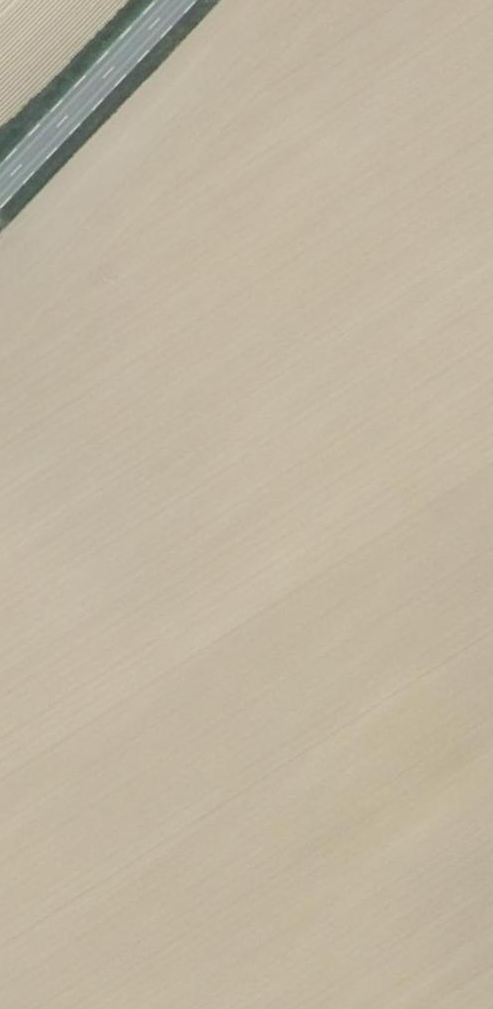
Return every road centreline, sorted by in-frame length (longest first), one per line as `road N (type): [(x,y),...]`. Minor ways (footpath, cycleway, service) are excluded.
road 1 (tertiary): [(175,0),(0,187)]

